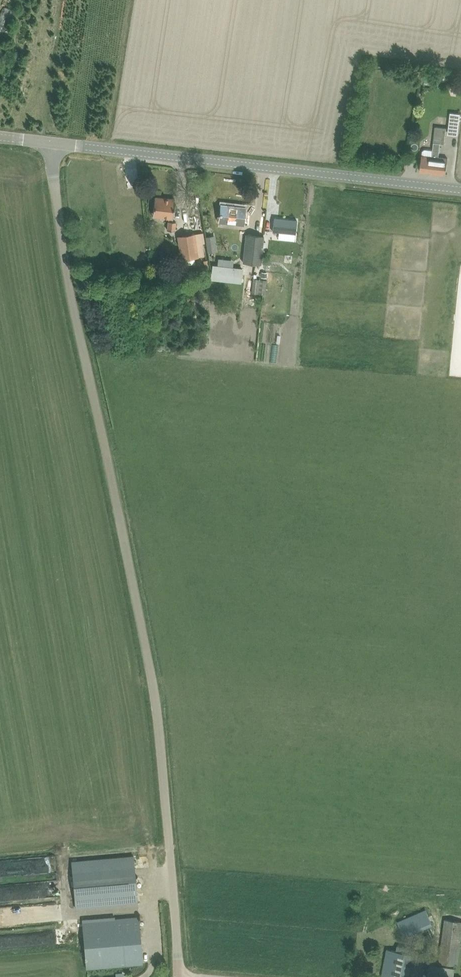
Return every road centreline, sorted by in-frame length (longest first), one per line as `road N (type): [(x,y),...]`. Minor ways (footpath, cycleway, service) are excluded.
road 1 (unclassified): [(179,975),(154,690),(71,295),(50,142)]
road 2 (tertiary): [(460,189),(50,142)]

